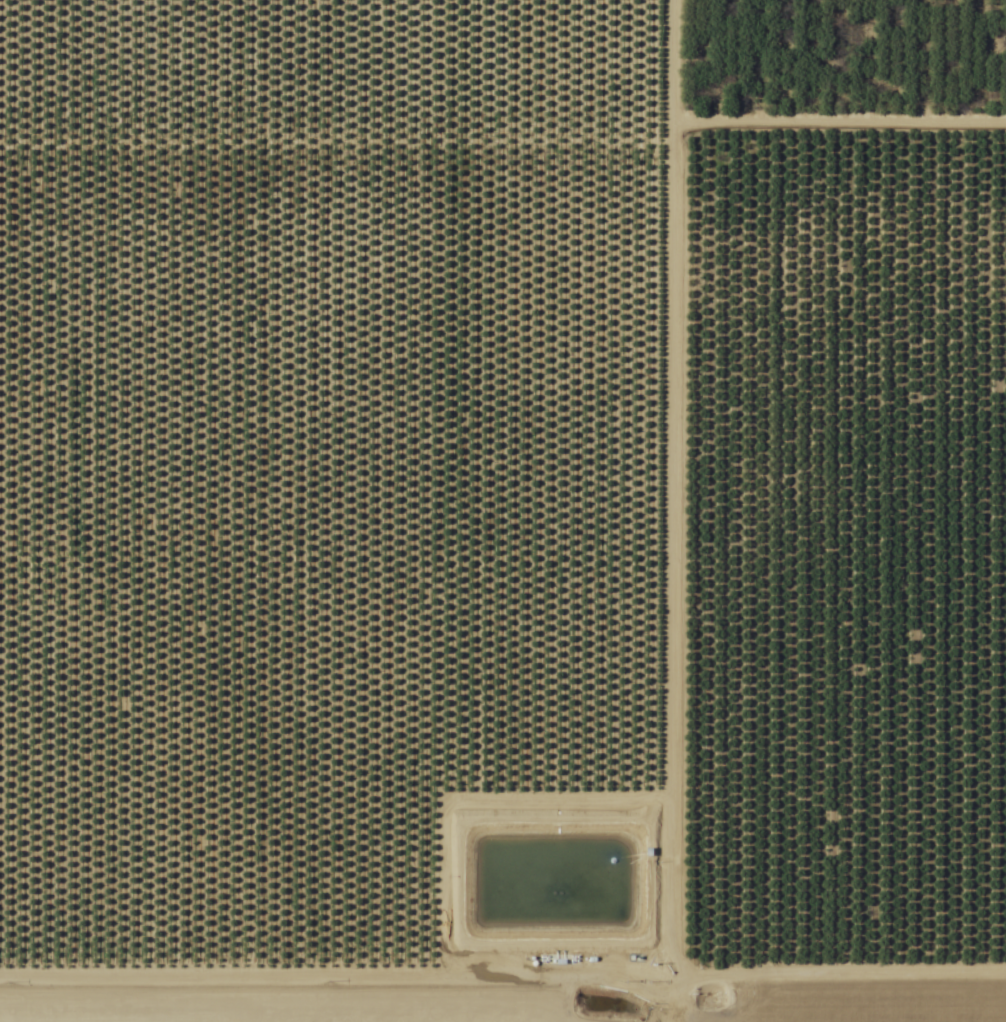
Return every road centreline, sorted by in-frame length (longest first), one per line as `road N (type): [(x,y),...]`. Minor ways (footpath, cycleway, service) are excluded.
road 1 (track): [(665,0),(663,1021)]

